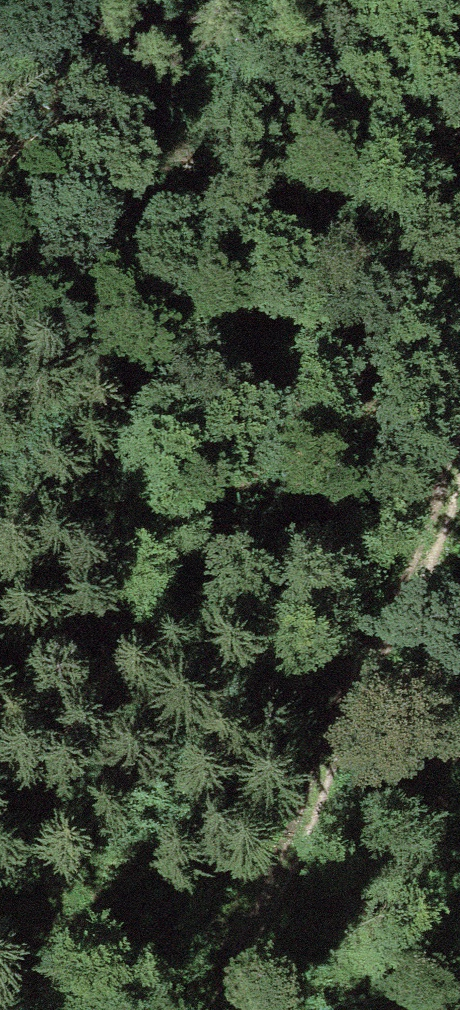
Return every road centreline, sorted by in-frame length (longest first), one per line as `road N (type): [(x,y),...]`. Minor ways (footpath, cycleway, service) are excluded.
road 1 (motorway): [(0,110),(459,671)]
road 2 (track): [(235,1009),(277,891),(459,474)]
road 3 (motorway): [(459,205),(292,0)]

